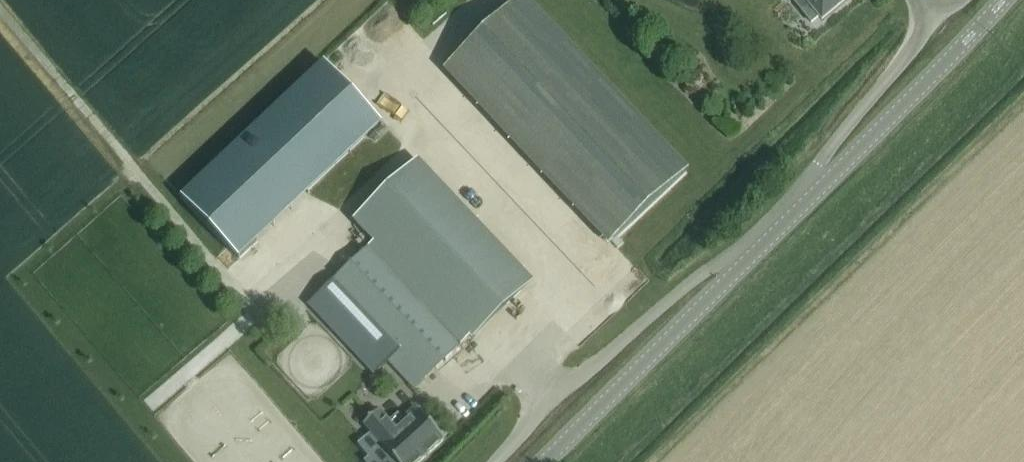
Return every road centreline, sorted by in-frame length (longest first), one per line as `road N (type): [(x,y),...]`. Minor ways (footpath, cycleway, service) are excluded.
road 1 (tertiary): [(544,461),(823,190)]
road 2 (tertiary): [(823,190),(1002,0)]
road 3 (unclassified): [(823,190),(920,13)]

